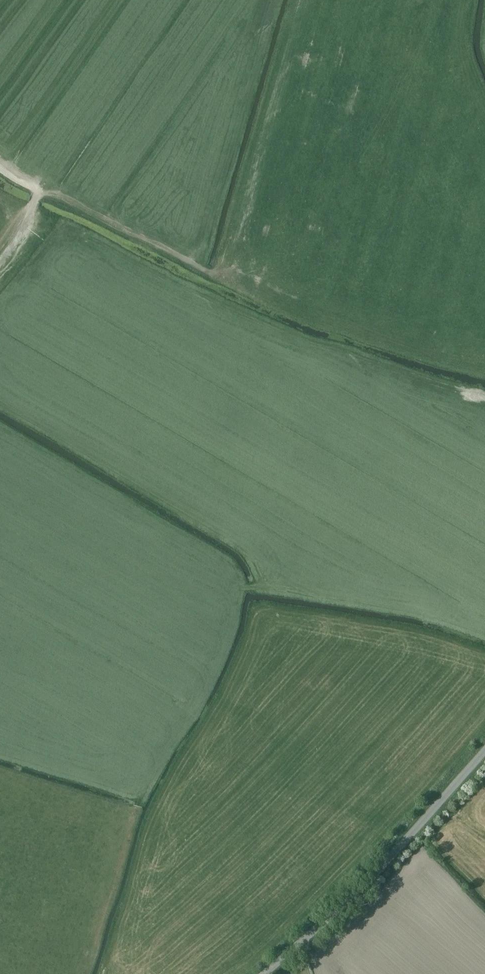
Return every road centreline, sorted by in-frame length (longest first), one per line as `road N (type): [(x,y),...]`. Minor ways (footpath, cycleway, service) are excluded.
road 1 (unclassified): [(263,973),(366,882),(484,750)]

